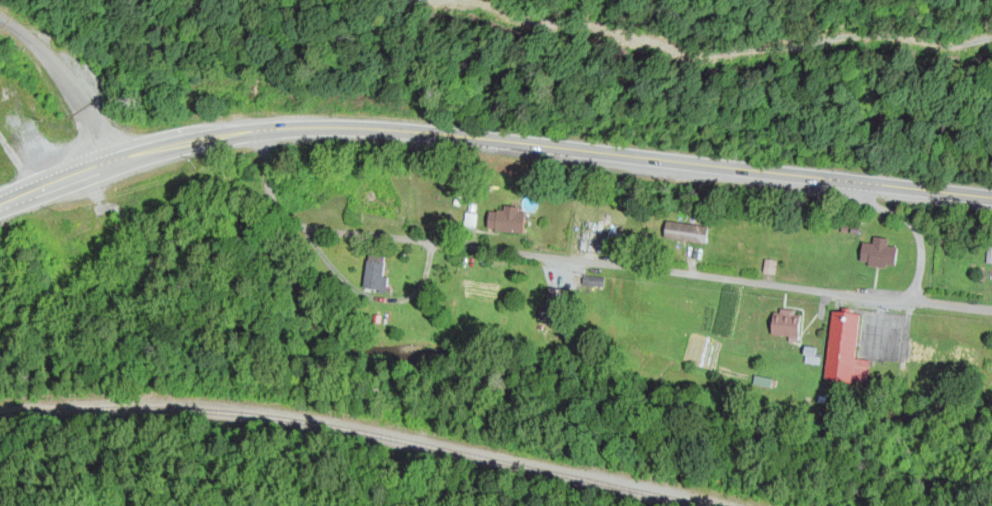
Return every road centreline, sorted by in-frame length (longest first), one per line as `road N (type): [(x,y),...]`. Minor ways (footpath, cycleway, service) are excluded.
road 1 (primary): [(0,205),(169,148),(315,123),(991,196)]
road 2 (residential): [(991,41),(887,34),(768,45),(717,60),(608,28),(512,22),(473,0)]
road 3 (residential): [(554,261),(991,312)]
road 4 (residential): [(567,280),(554,261),(301,231),(274,201),(266,128)]
road 5 (residential): [(100,170),(73,78),(0,18)]
road 6 (residential): [(911,303),(916,232),(843,183)]

